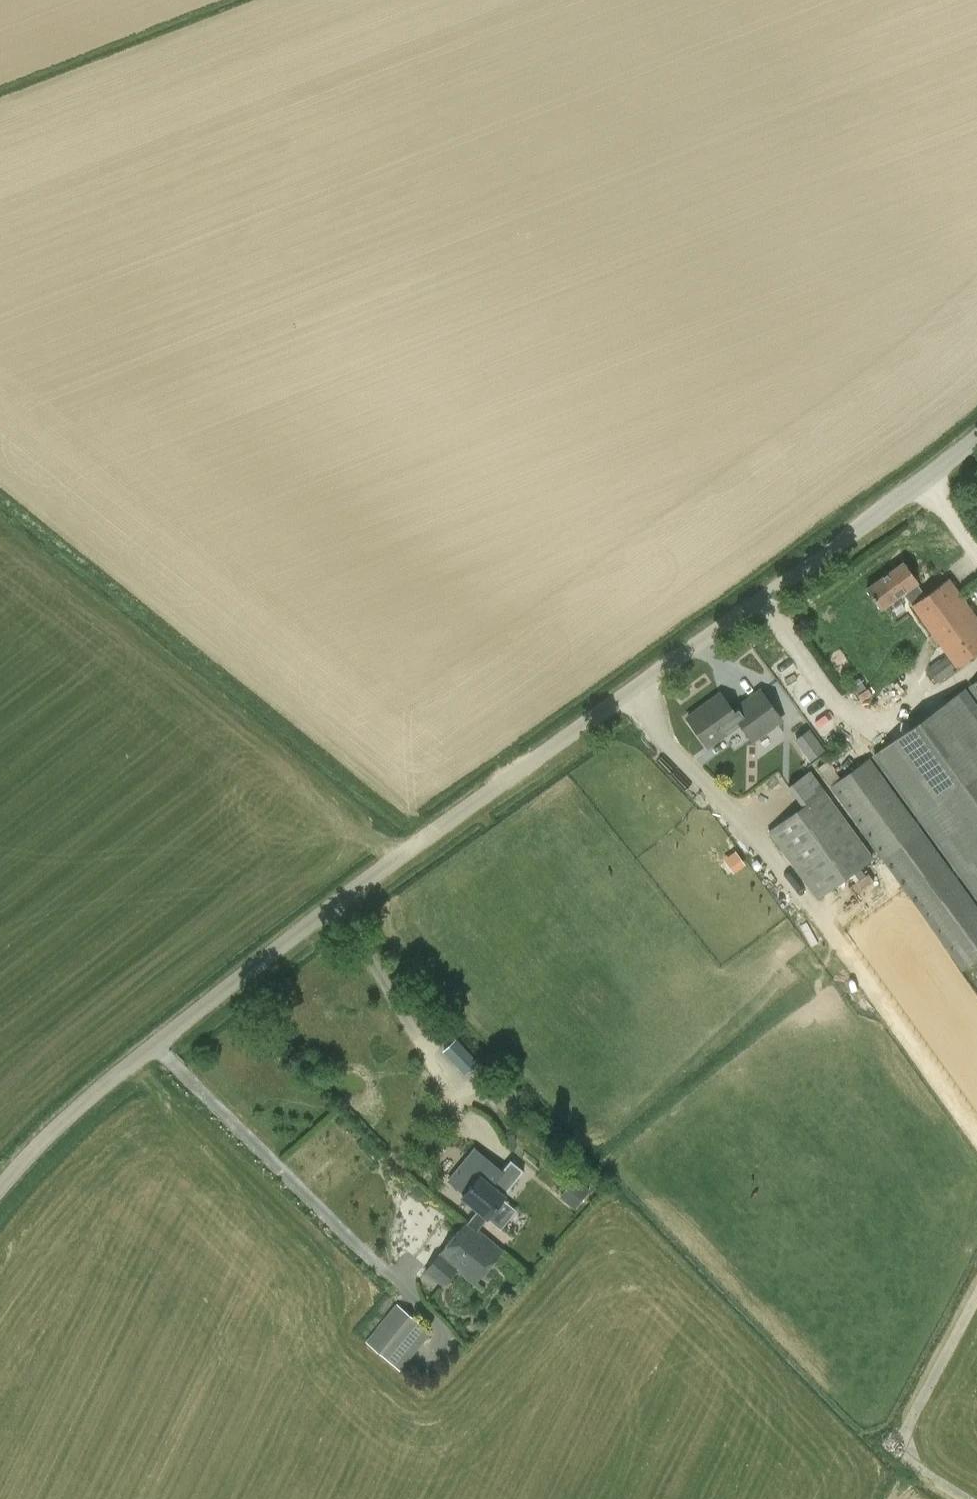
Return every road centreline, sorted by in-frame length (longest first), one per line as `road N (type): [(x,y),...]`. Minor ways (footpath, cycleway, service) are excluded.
road 1 (unclassified): [(0,1192),(79,1108),(366,882),(976,434)]

